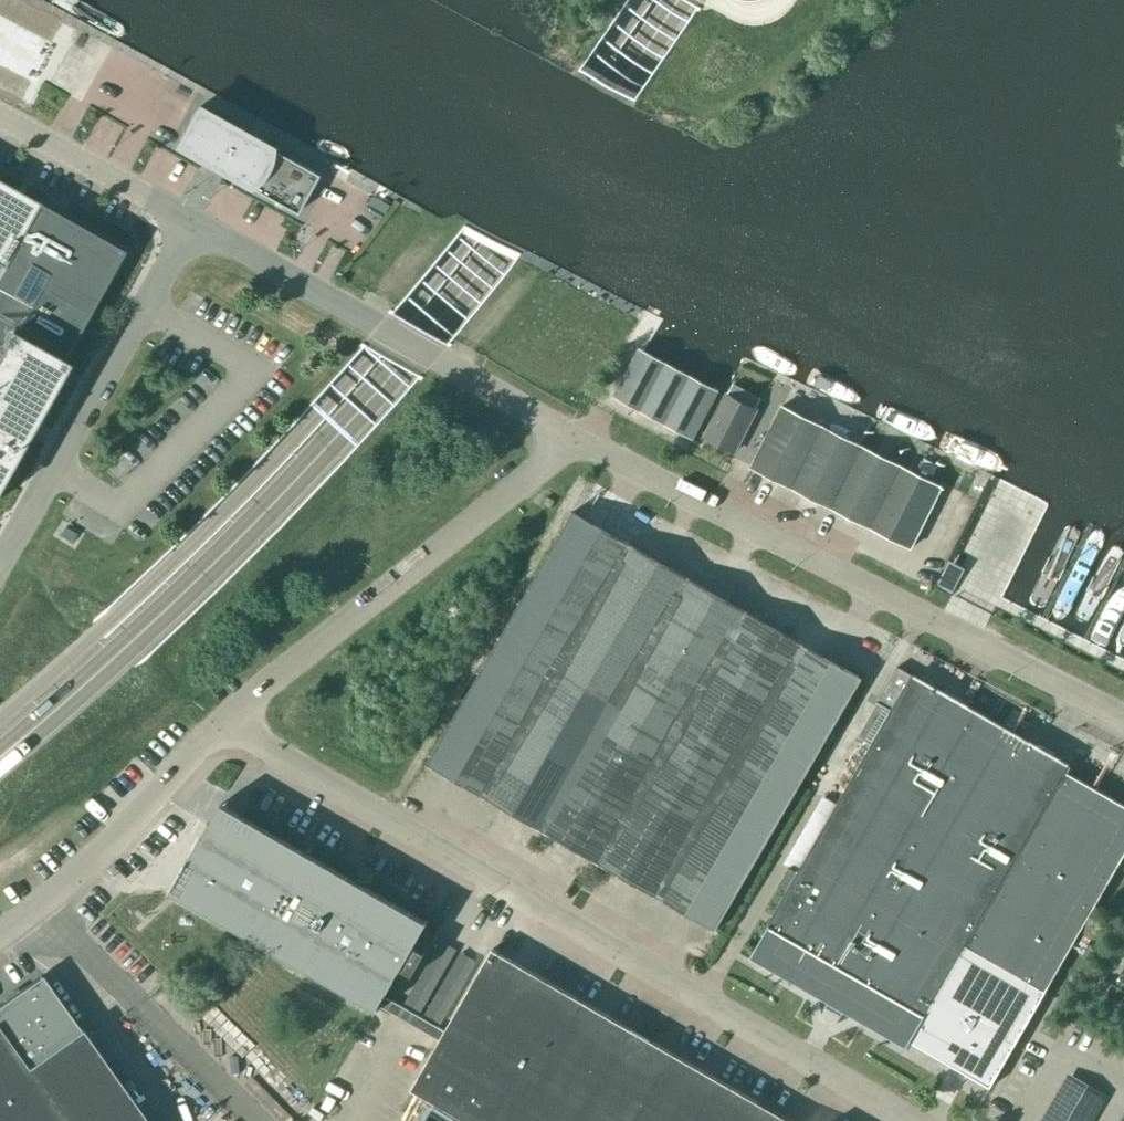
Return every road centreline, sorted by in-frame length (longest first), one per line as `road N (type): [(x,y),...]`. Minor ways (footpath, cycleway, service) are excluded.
road 1 (primary): [(0,757),(250,530),(398,369),(525,217),(678,0)]
road 2 (unclassified): [(902,1120),(258,742),(228,715)]
road 3 (unclassified): [(1123,720),(577,437)]
road 4 (unclassified): [(228,715),(577,437)]
road 5 (unclassified): [(577,437),(194,222)]
road 6 (unclassified): [(0,562),(194,222)]
road 7 (unclassified): [(0,933),(98,857),(228,715)]
road 8 (unclassified): [(194,222),(0,119)]

